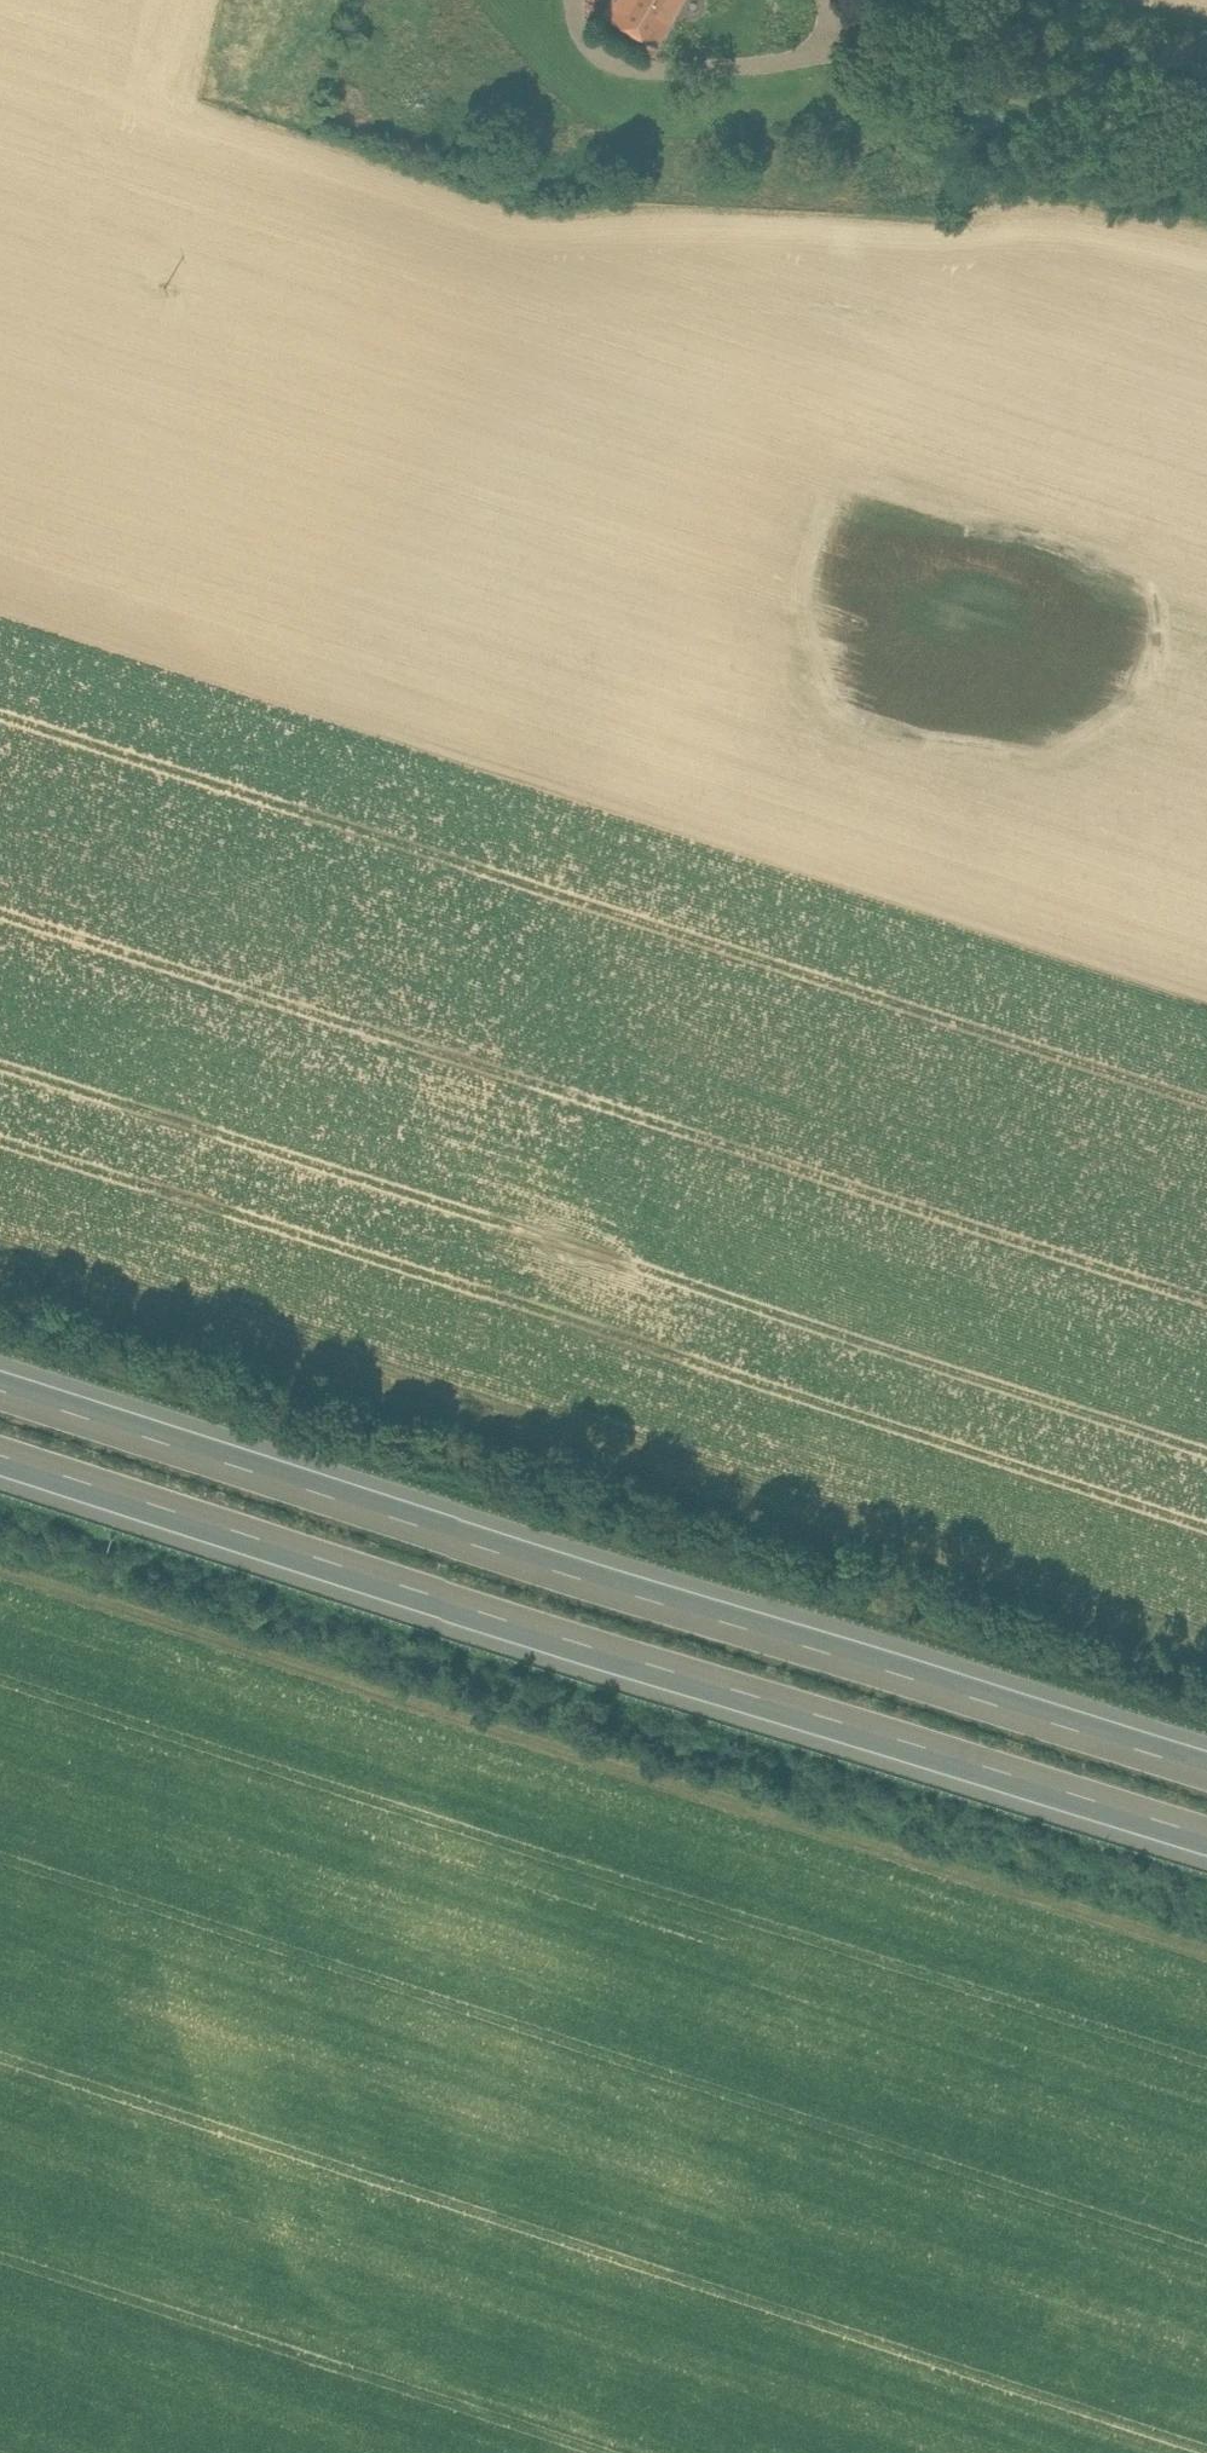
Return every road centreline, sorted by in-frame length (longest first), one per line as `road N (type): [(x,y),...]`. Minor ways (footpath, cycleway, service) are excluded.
road 1 (motorway): [(1206,1748),(0,1362)]
road 2 (track): [(0,1555),(1206,1937)]
road 3 (motorway): [(0,1447),(1206,1820)]
road 4 (track): [(1206,124),(826,29)]
road 5 (track): [(574,0),(589,48),(651,72),(781,62),(812,49),(826,29)]

